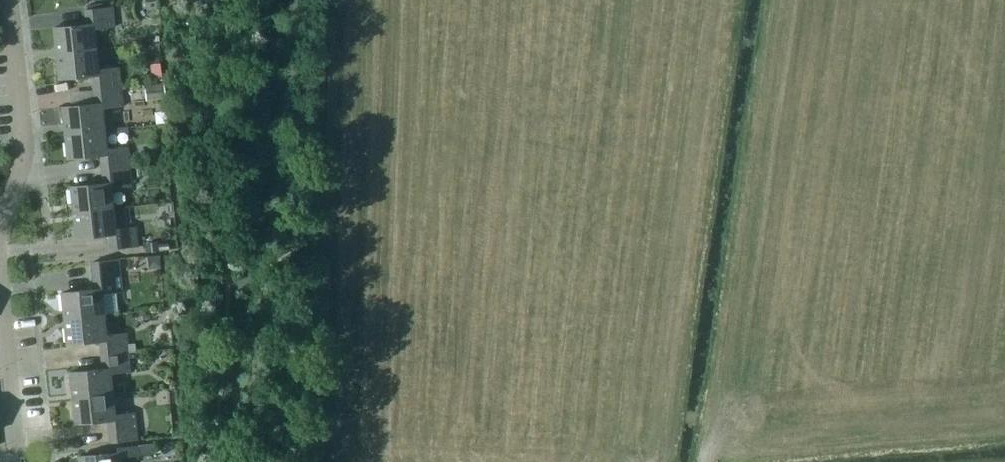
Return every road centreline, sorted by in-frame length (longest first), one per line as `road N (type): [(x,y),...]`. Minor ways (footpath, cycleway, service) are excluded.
road 1 (residential): [(0,223),(26,149),(9,0)]
road 2 (residential): [(14,461),(0,287)]

